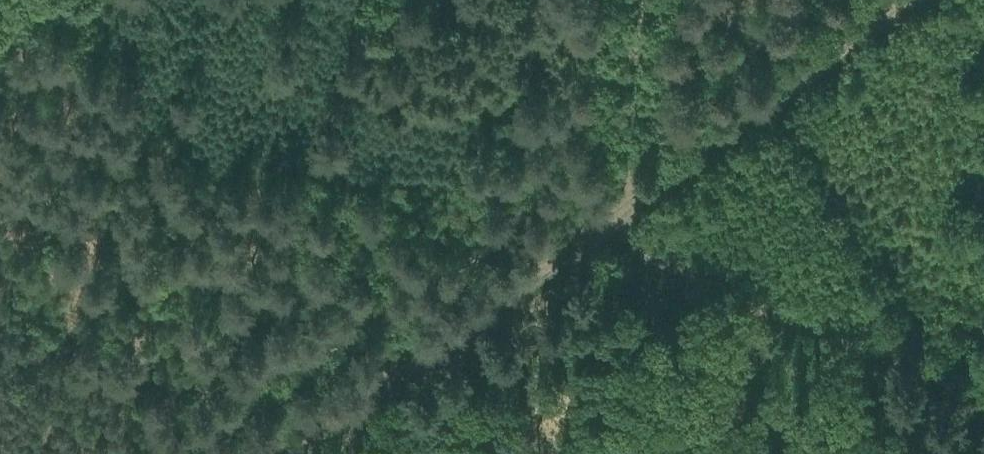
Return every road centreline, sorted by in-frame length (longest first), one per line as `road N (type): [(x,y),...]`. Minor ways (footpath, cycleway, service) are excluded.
road 1 (track): [(631,198),(279,453)]
road 2 (track): [(983,369),(640,221),(631,198)]
road 3 (track): [(913,0),(631,198)]
road 4 (track): [(623,0),(620,126),(631,198)]

